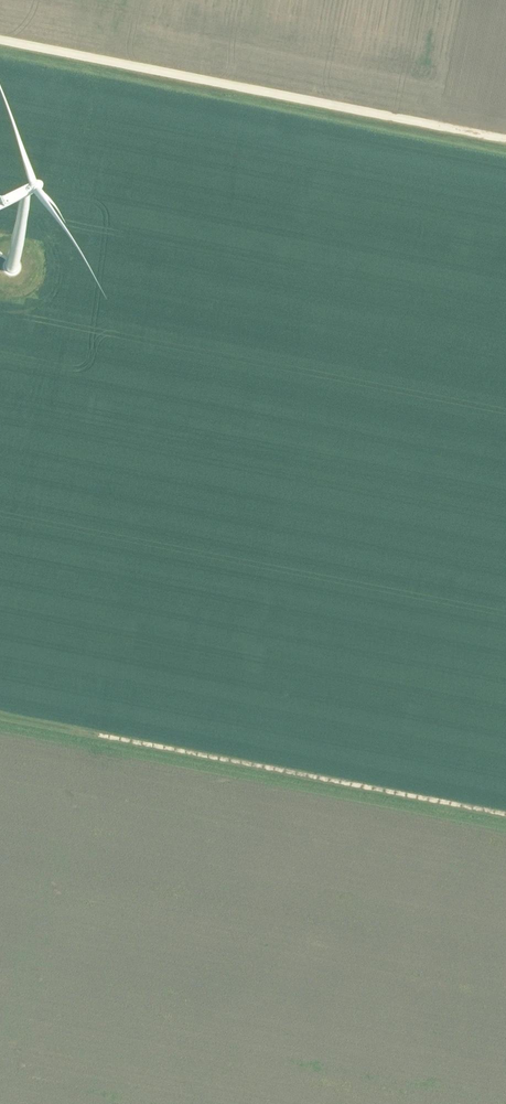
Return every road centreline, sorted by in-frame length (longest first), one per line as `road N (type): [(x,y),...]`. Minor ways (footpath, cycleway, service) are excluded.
road 1 (unclassified): [(505,812),(79,728)]

